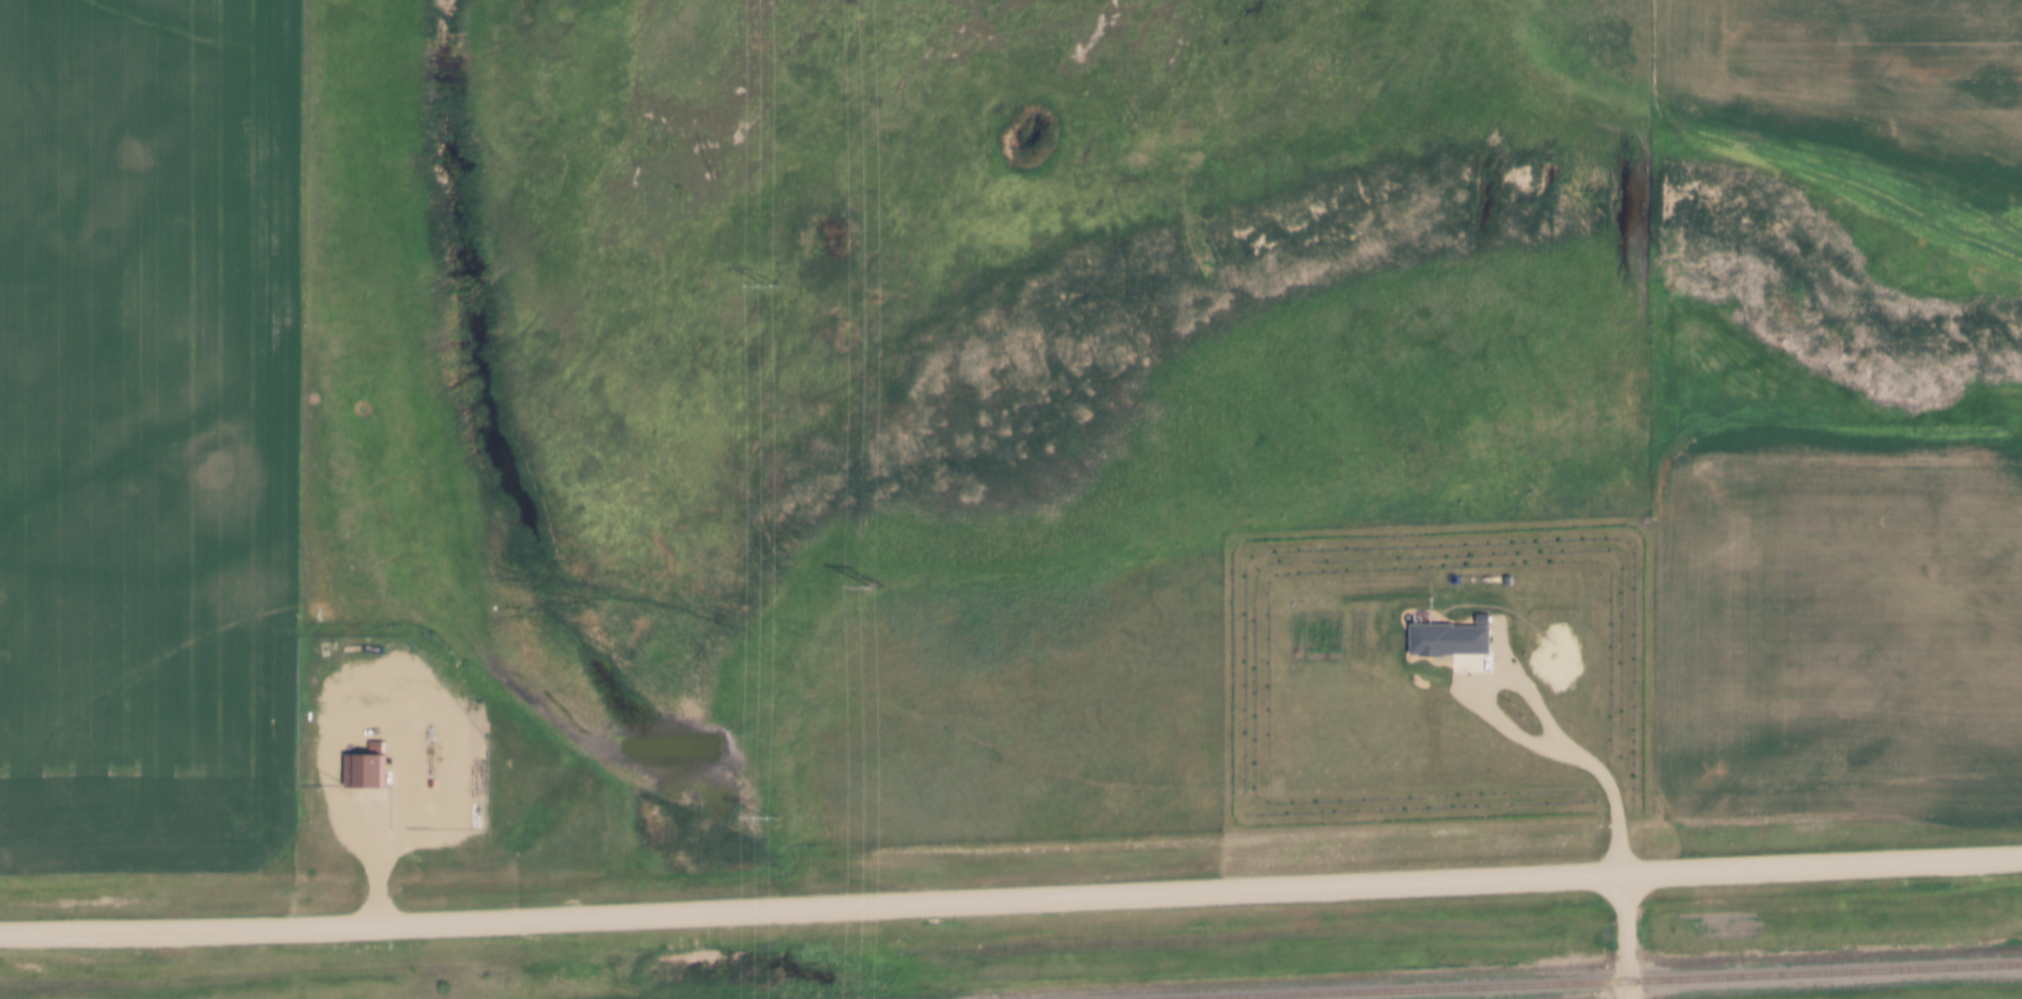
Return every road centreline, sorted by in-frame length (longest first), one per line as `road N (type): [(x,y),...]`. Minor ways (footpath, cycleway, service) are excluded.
road 1 (tertiary): [(2021,855),(415,925),(0,935)]
road 2 (residential): [(1626,998),(1626,871)]

